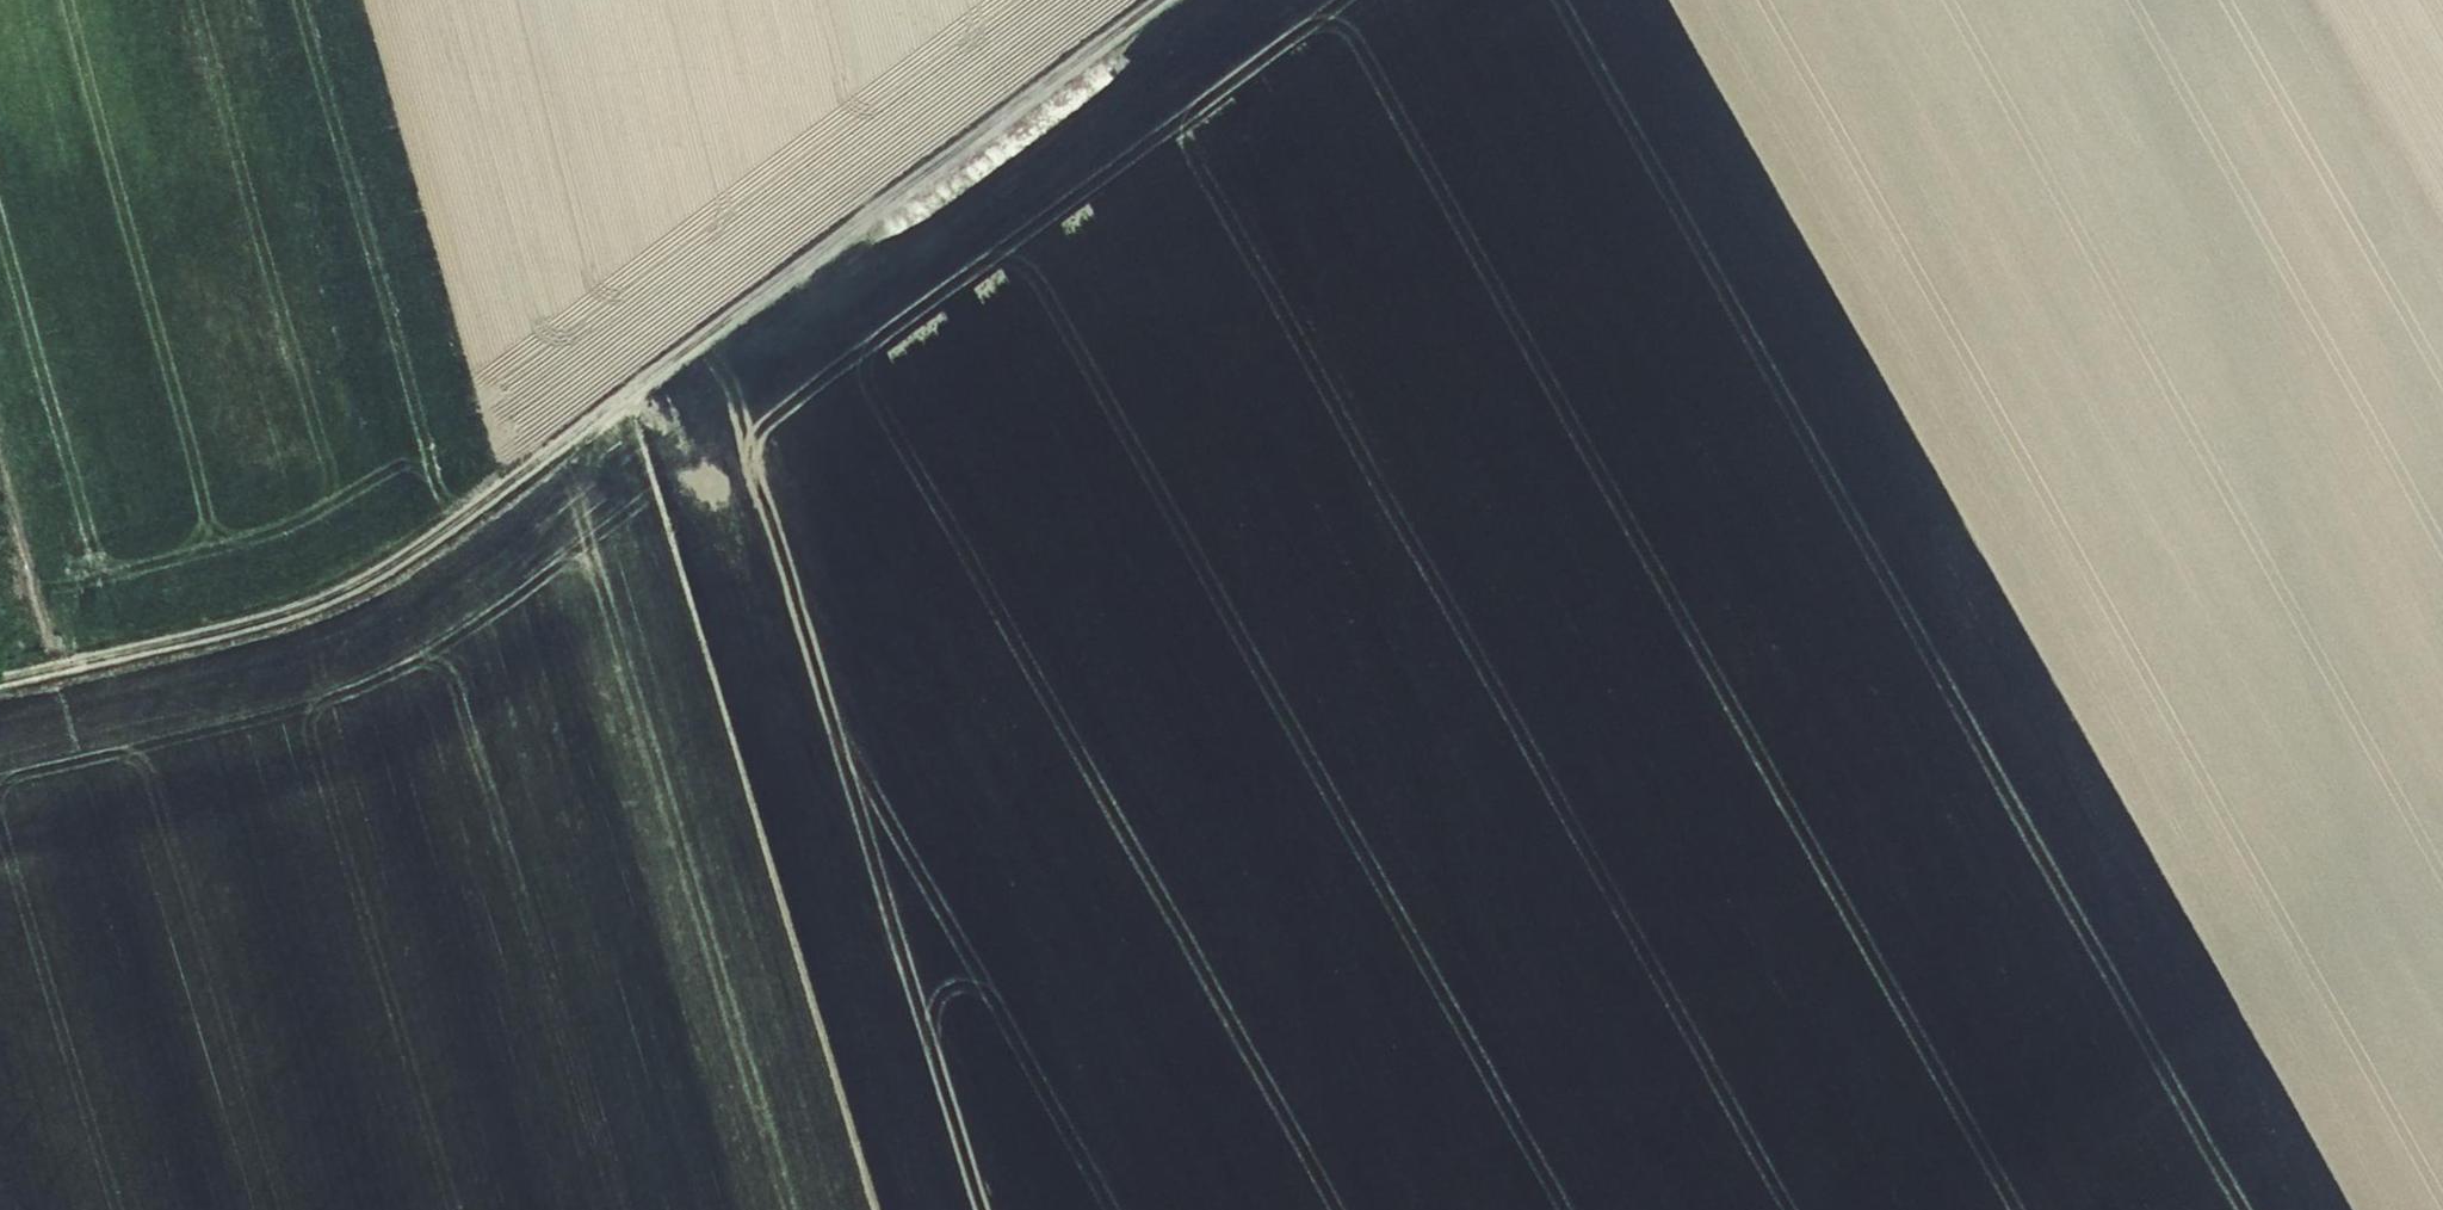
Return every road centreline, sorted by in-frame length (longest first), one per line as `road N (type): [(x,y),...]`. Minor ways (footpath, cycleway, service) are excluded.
road 1 (track): [(0,681),(312,608),(409,559),(1165,0)]

